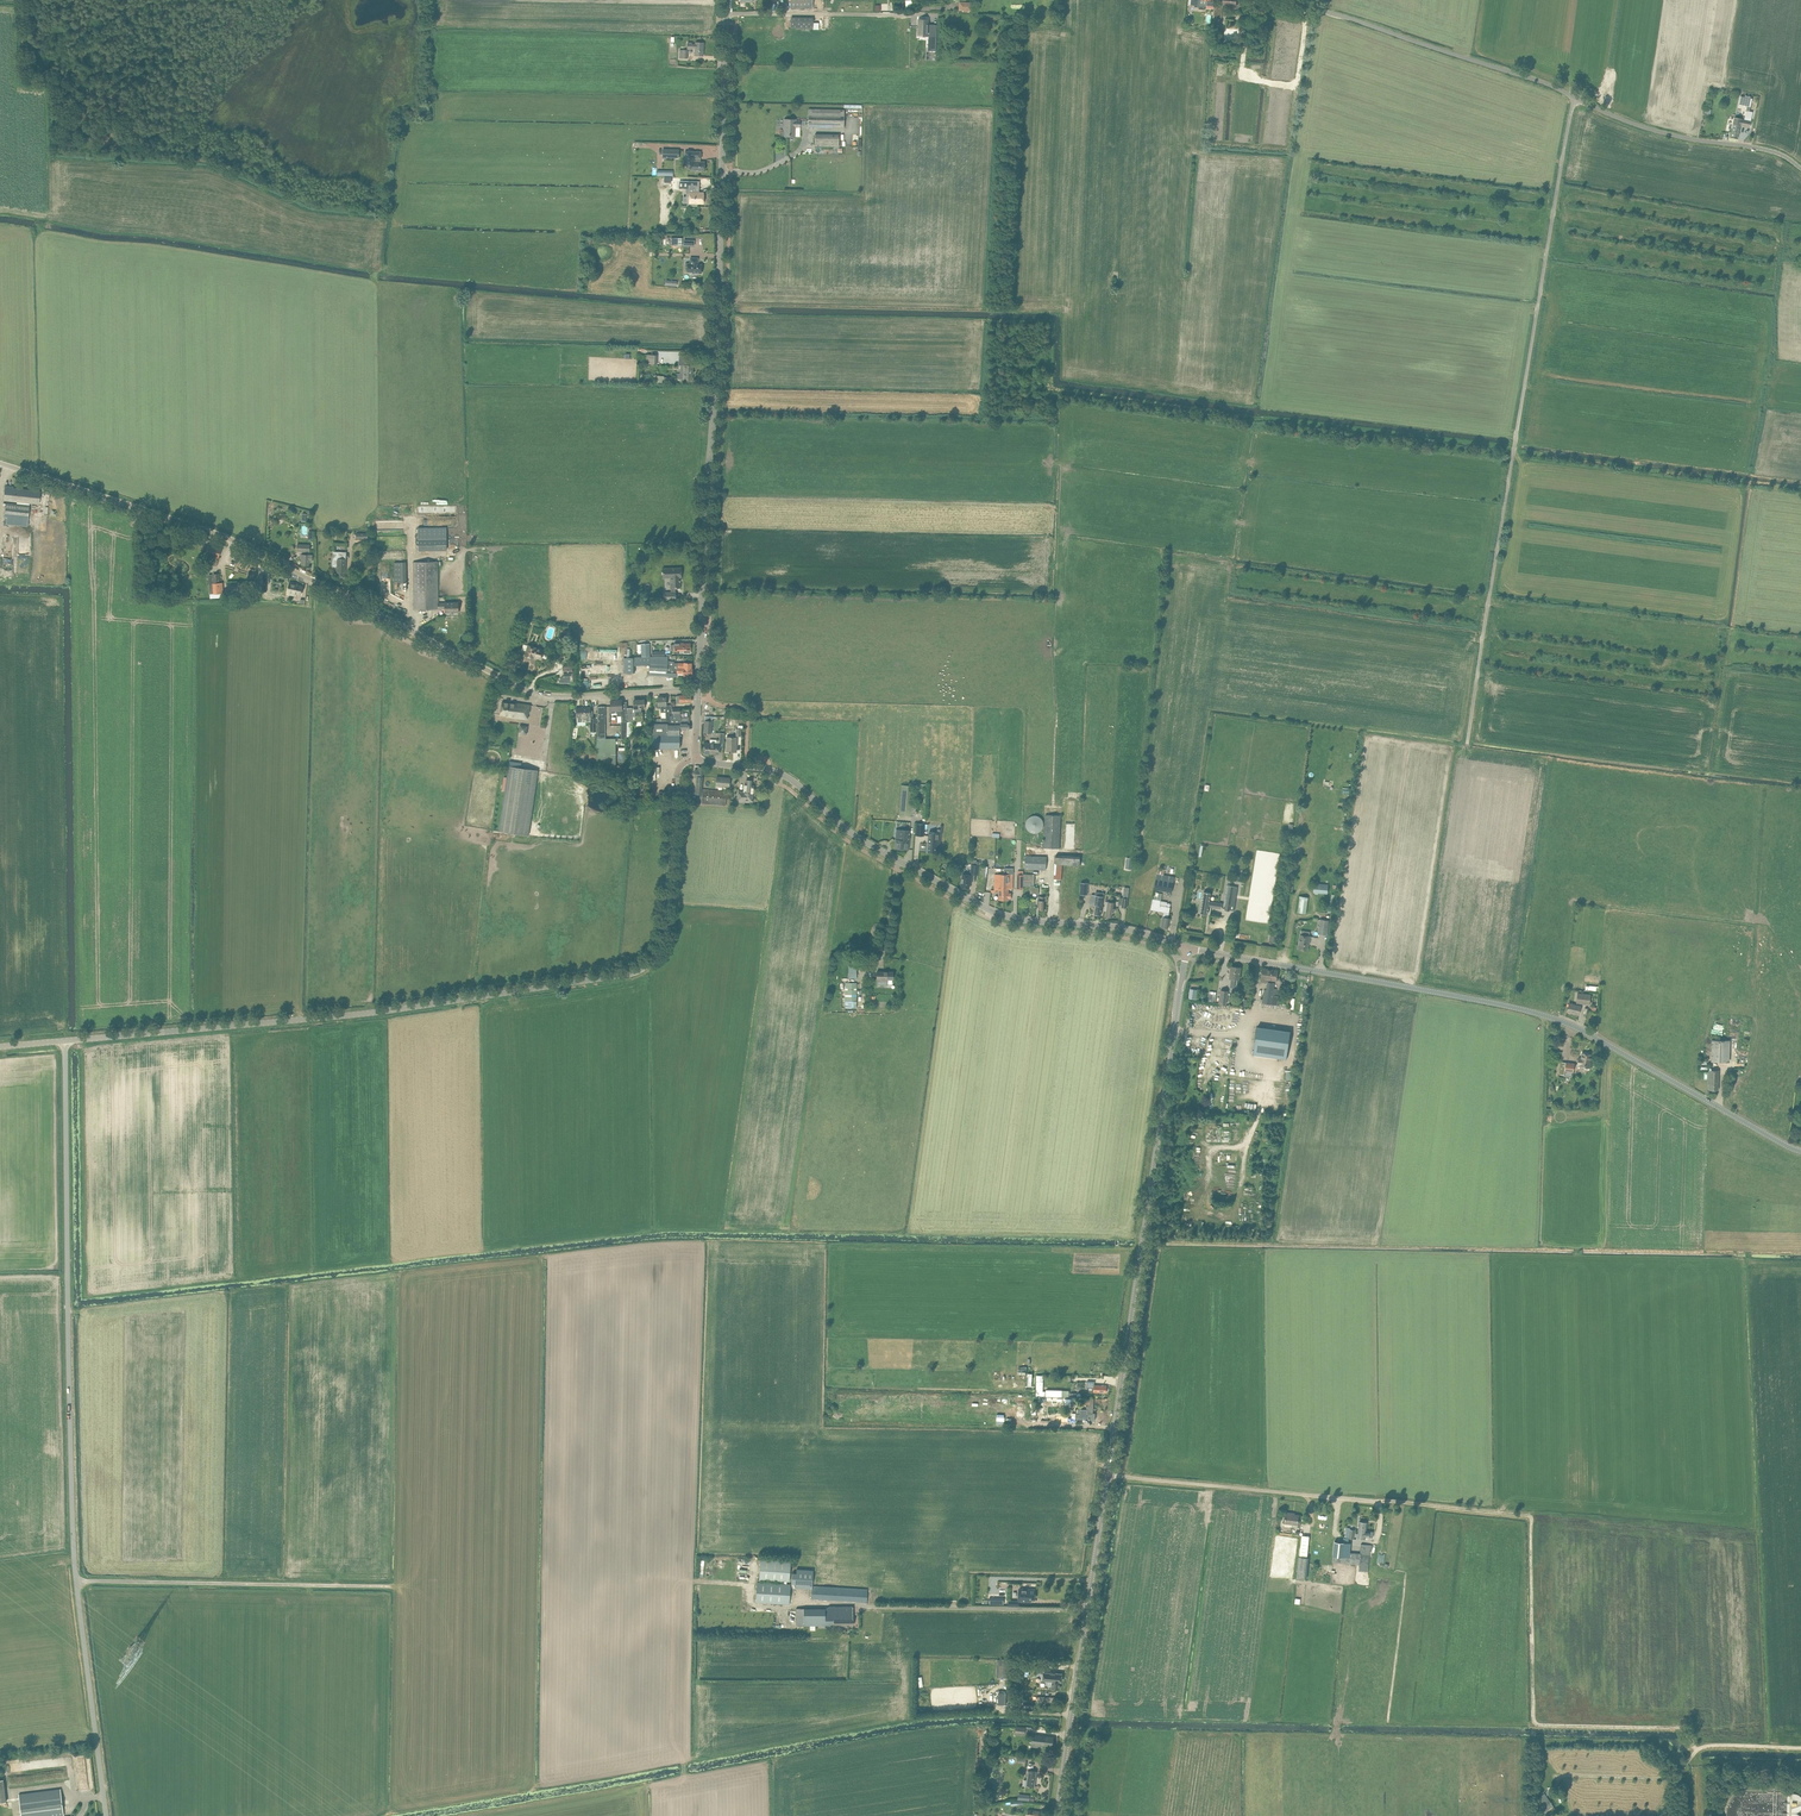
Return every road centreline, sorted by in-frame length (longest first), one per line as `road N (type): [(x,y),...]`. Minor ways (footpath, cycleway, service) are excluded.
road 1 (tertiary): [(65,1041),(363,1014),(635,972),(663,942),(677,774),(695,759)]
road 2 (unclassified): [(698,688),(534,692),(214,531),(0,462)]
road 3 (tertiary): [(698,688),(726,13)]
road 4 (unclassified): [(1467,743),(1575,97)]
road 5 (tertiary): [(1800,1151),(1548,1017),(1188,947)]
road 6 (track): [(1800,1748),(1696,1747),(1692,1728),(1540,1725),(1532,1516),(1374,1501)]
road 7 (unclassified): [(77,1582),(65,1041)]
road 8 (tertiary): [(1188,947),(1125,929),(985,909),(844,830),(784,775),(695,759)]
road 9 (tertiary): [(1108,1475),(1188,947)]
road 10 (tertiary): [(1056,1815),(1108,1475)]
road 11 (unclassified): [(394,1587),(77,1582)]
road 12 (unclassified): [(1575,97),(1284,0)]
road 13 (unclassified): [(1374,1501),(1108,1475)]
road 14 (unclassified): [(1800,169),(1771,151),(1665,134),(1575,97)]
road 15 (unclassified): [(106,1815),(77,1582)]
road 16 (residential): [(726,13),(937,15)]

